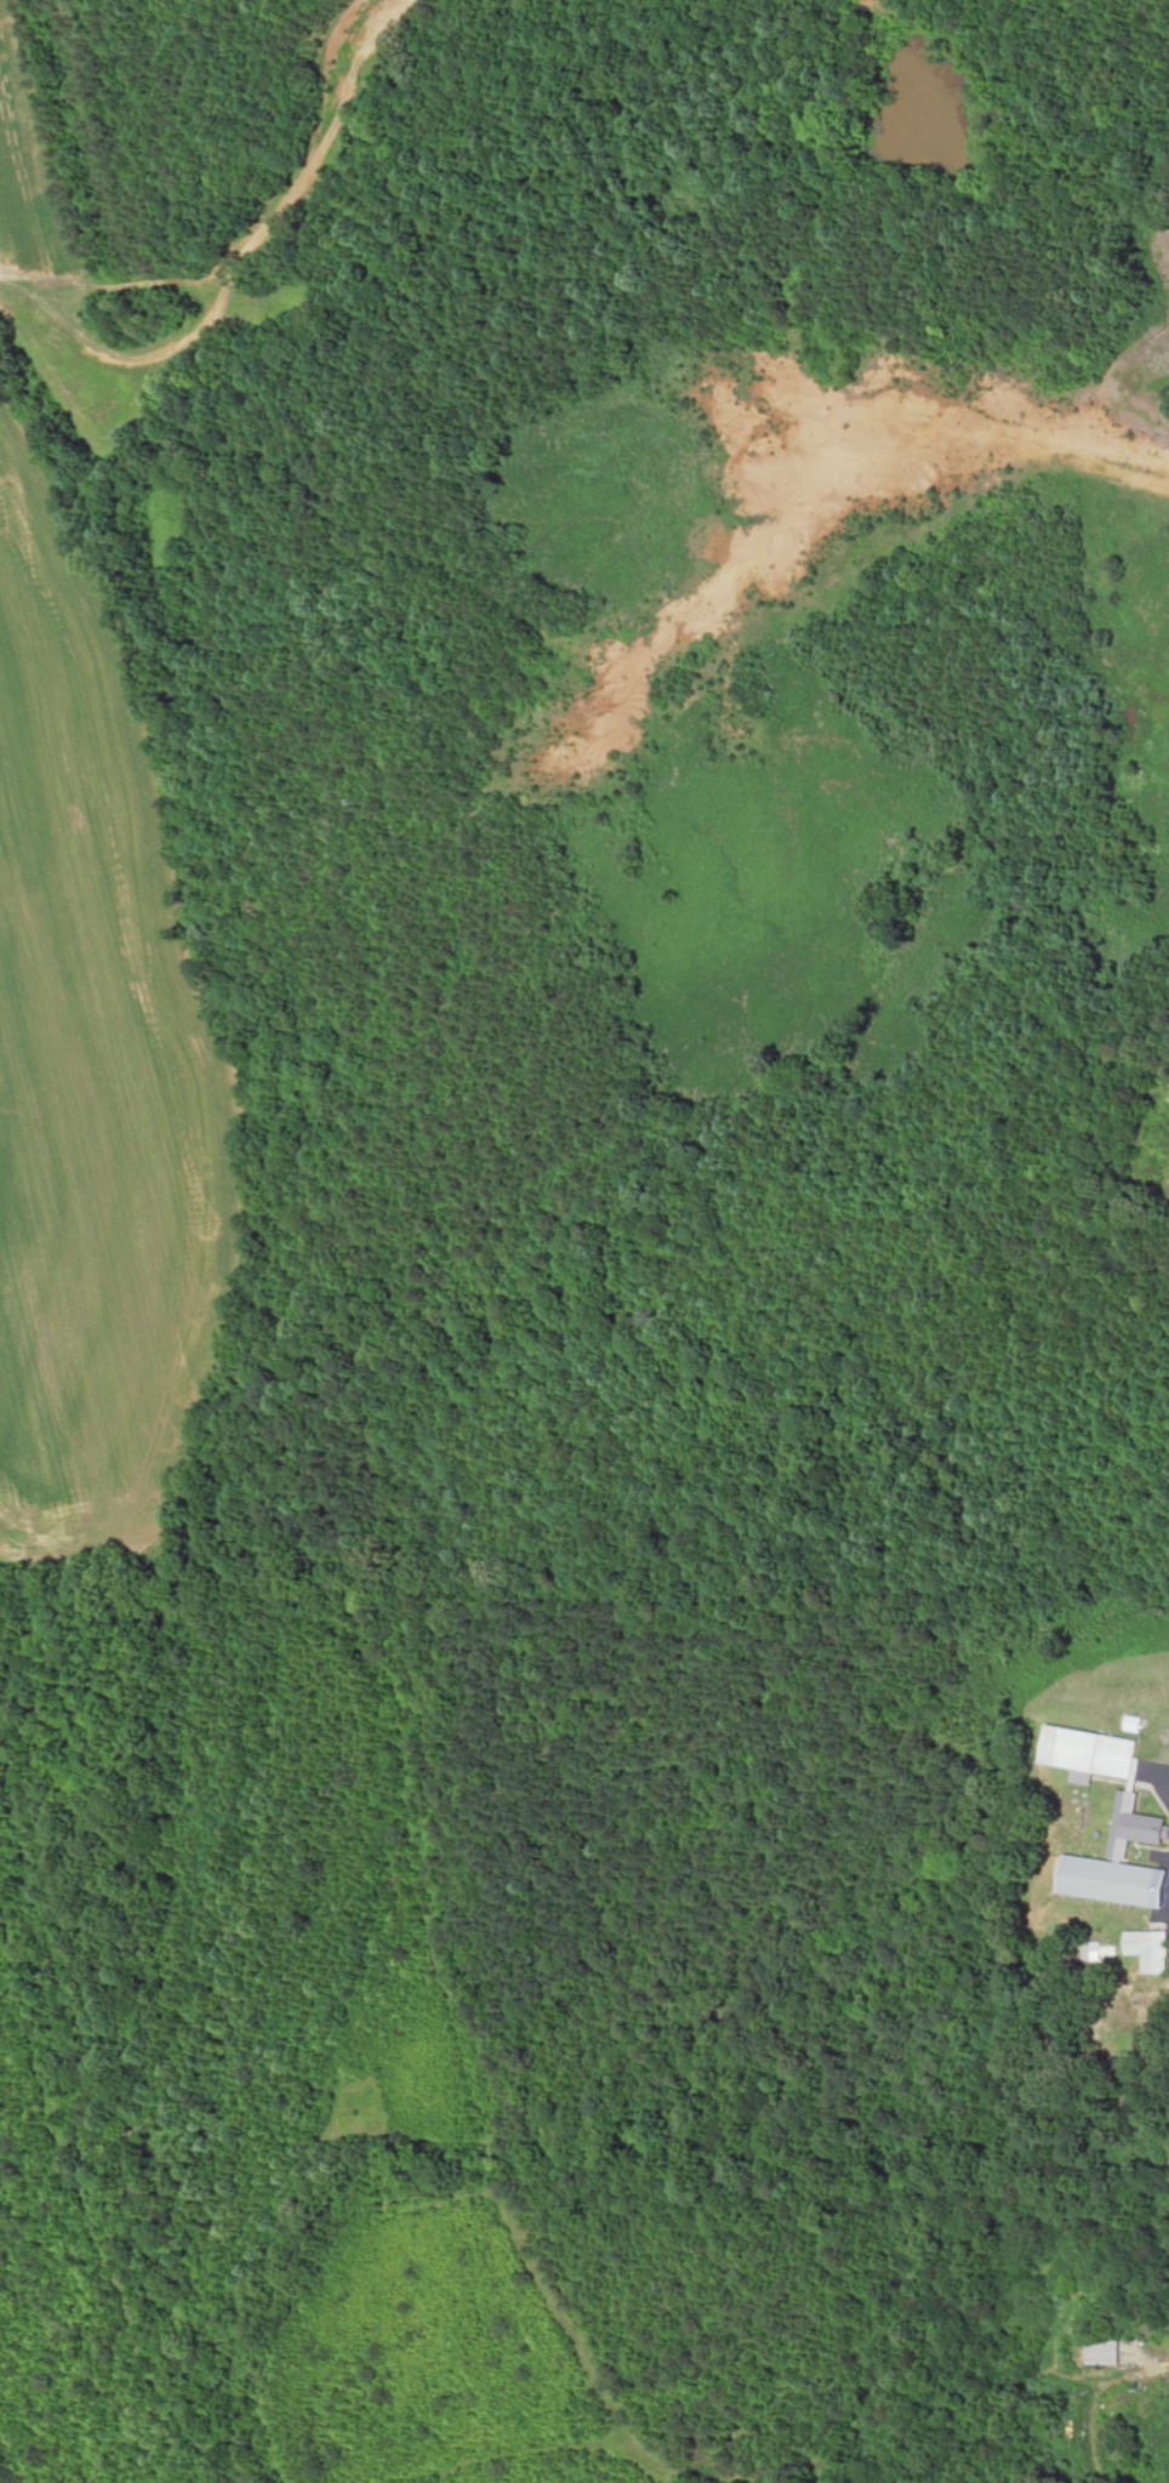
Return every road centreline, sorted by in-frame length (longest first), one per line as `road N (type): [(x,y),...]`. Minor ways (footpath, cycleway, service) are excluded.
road 1 (residential): [(1168,2319),(1053,2288),(992,2254),(992,2354),(1053,2436),(1106,2482)]

